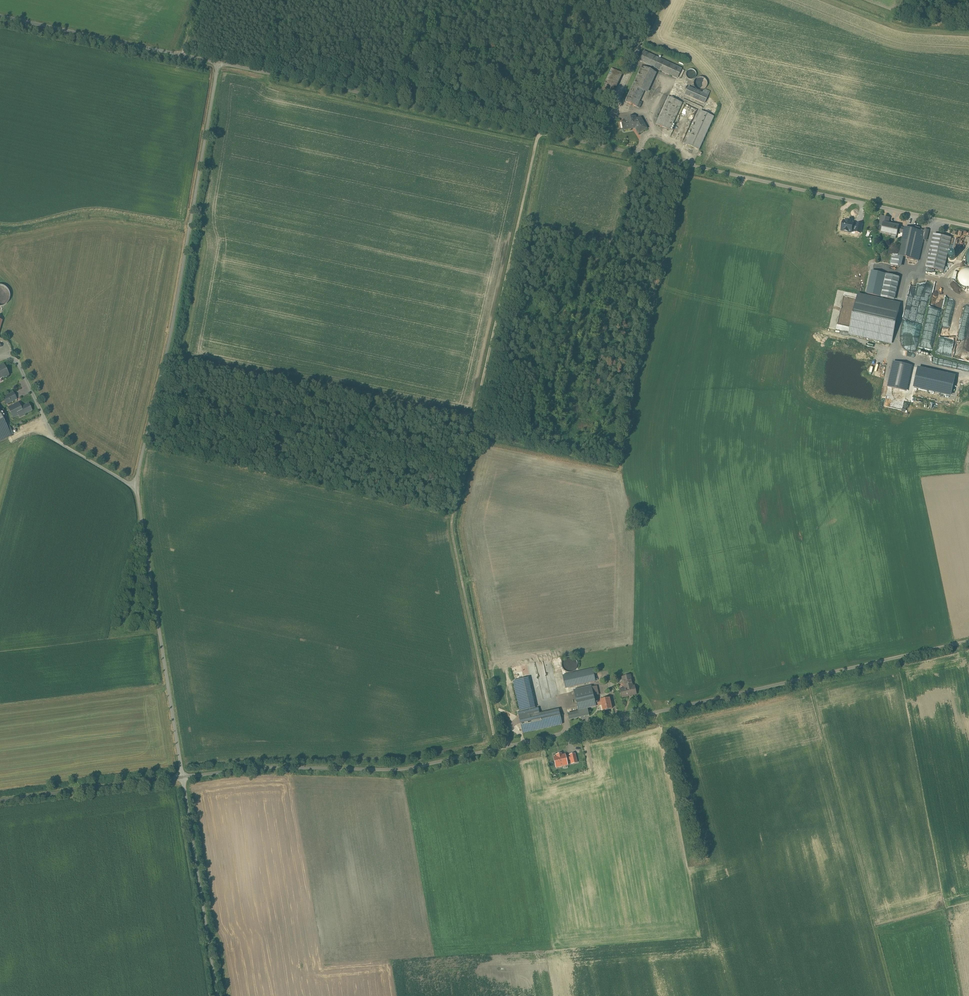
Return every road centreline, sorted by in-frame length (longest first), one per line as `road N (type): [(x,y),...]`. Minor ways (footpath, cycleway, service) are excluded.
road 1 (unclassified): [(968,639),(416,764),(183,775)]
road 2 (unclassified): [(968,227),(219,61)]
road 3 (unclassified): [(219,61),(134,487),(183,775)]
road 4 (track): [(500,744),(452,512),(543,134)]
road 5 (track): [(463,469),(312,437),(275,442),(146,428)]
road 6 (track): [(805,677),(873,922)]
road 7 (unclassified): [(219,61),(0,16)]
road 8 (unclassified): [(183,775),(219,995)]
road 9 (unclassified): [(183,775),(0,800)]
road 10 (track): [(593,145),(662,0)]

